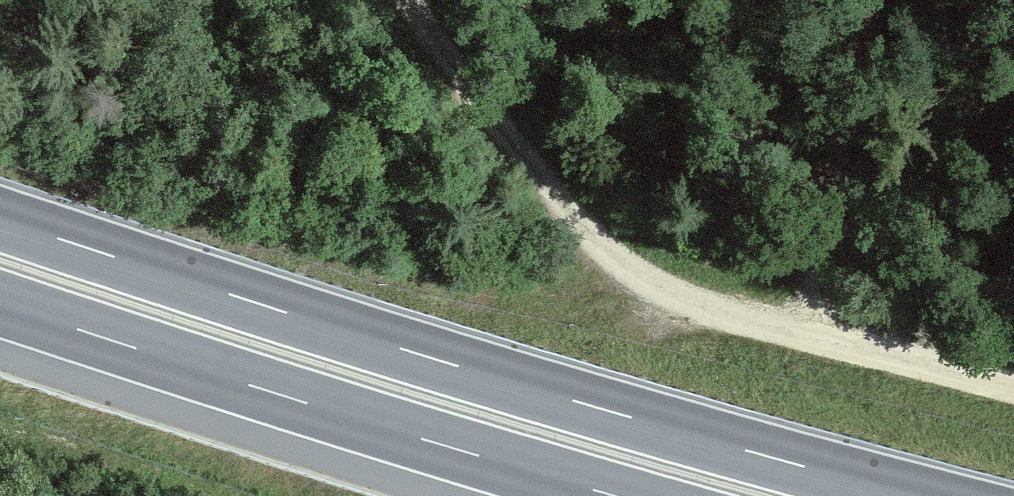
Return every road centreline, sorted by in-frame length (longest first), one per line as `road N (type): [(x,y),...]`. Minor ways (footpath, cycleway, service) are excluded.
road 1 (trunk): [(916,495),(449,364),(0,219)]
road 2 (track): [(404,0),(590,235),(632,272),(686,303),(743,321),(1013,390)]
road 3 (trunk): [(0,304),(614,495)]

